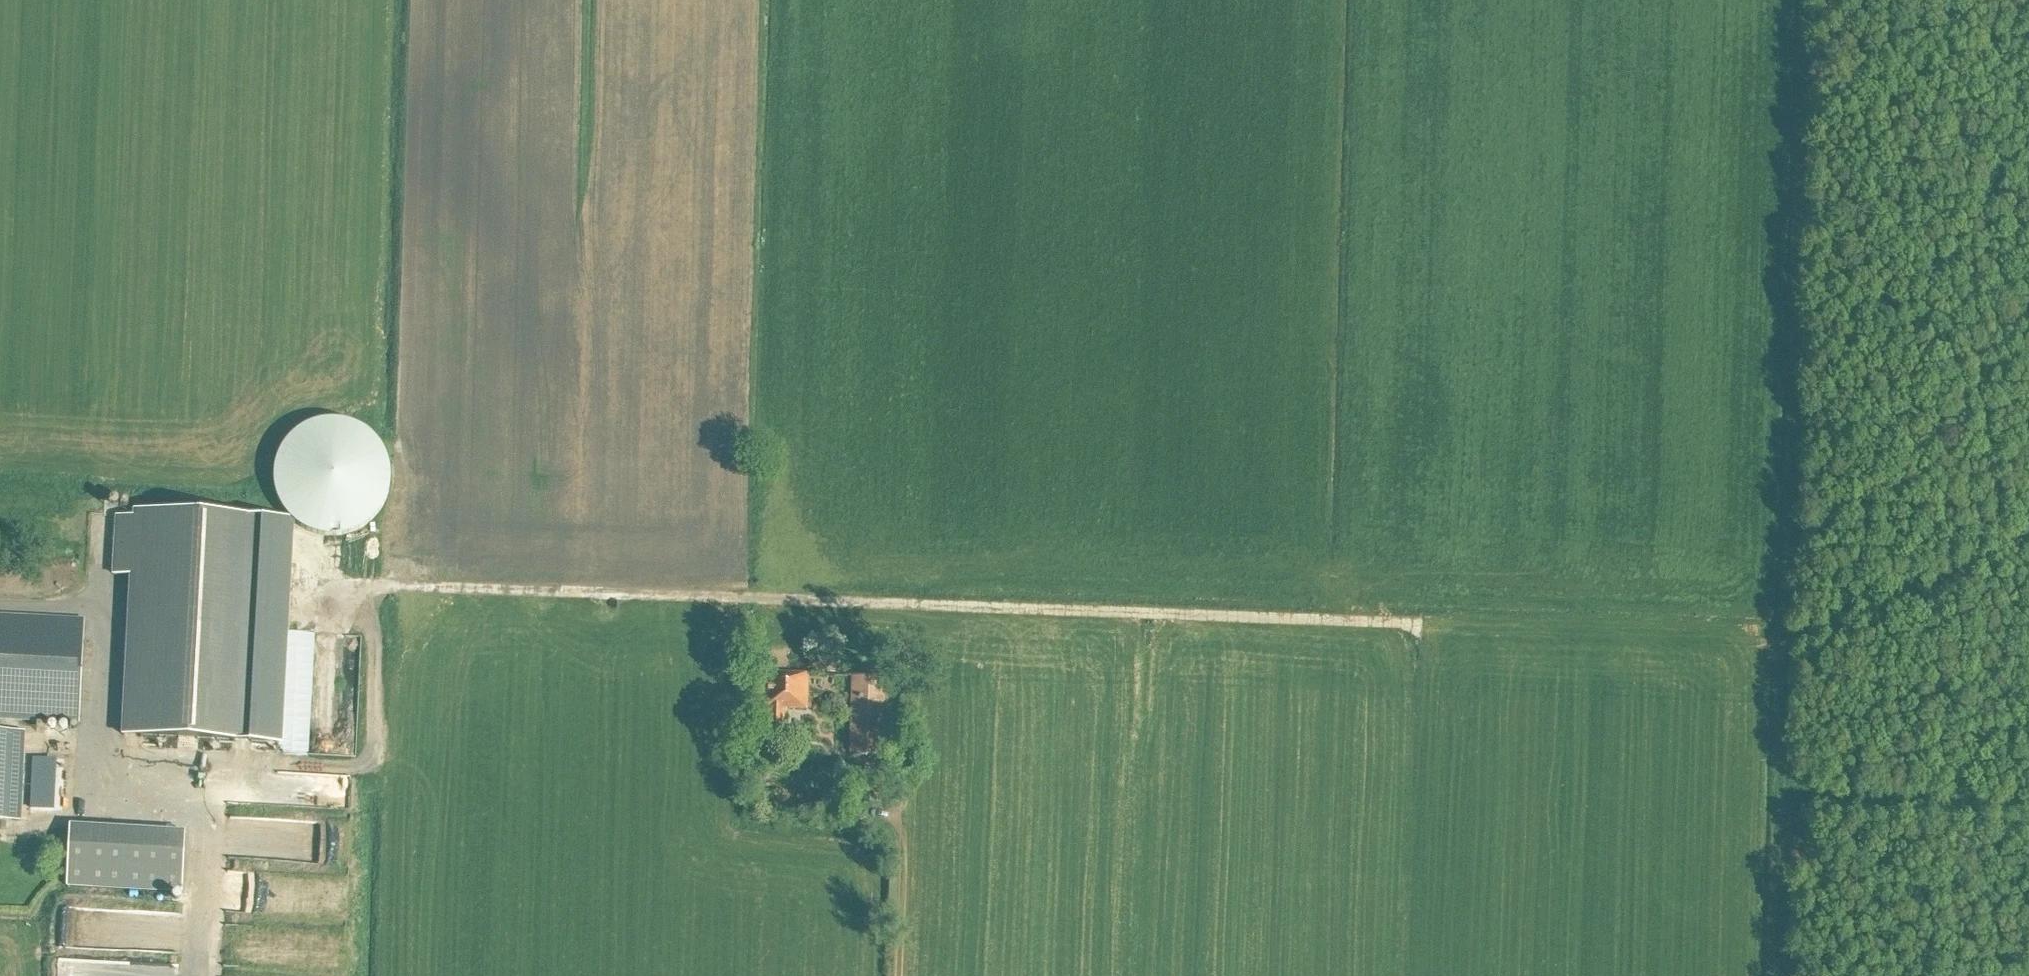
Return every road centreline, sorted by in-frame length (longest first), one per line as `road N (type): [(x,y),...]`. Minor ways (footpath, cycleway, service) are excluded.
road 1 (track): [(885,975),(888,824)]

